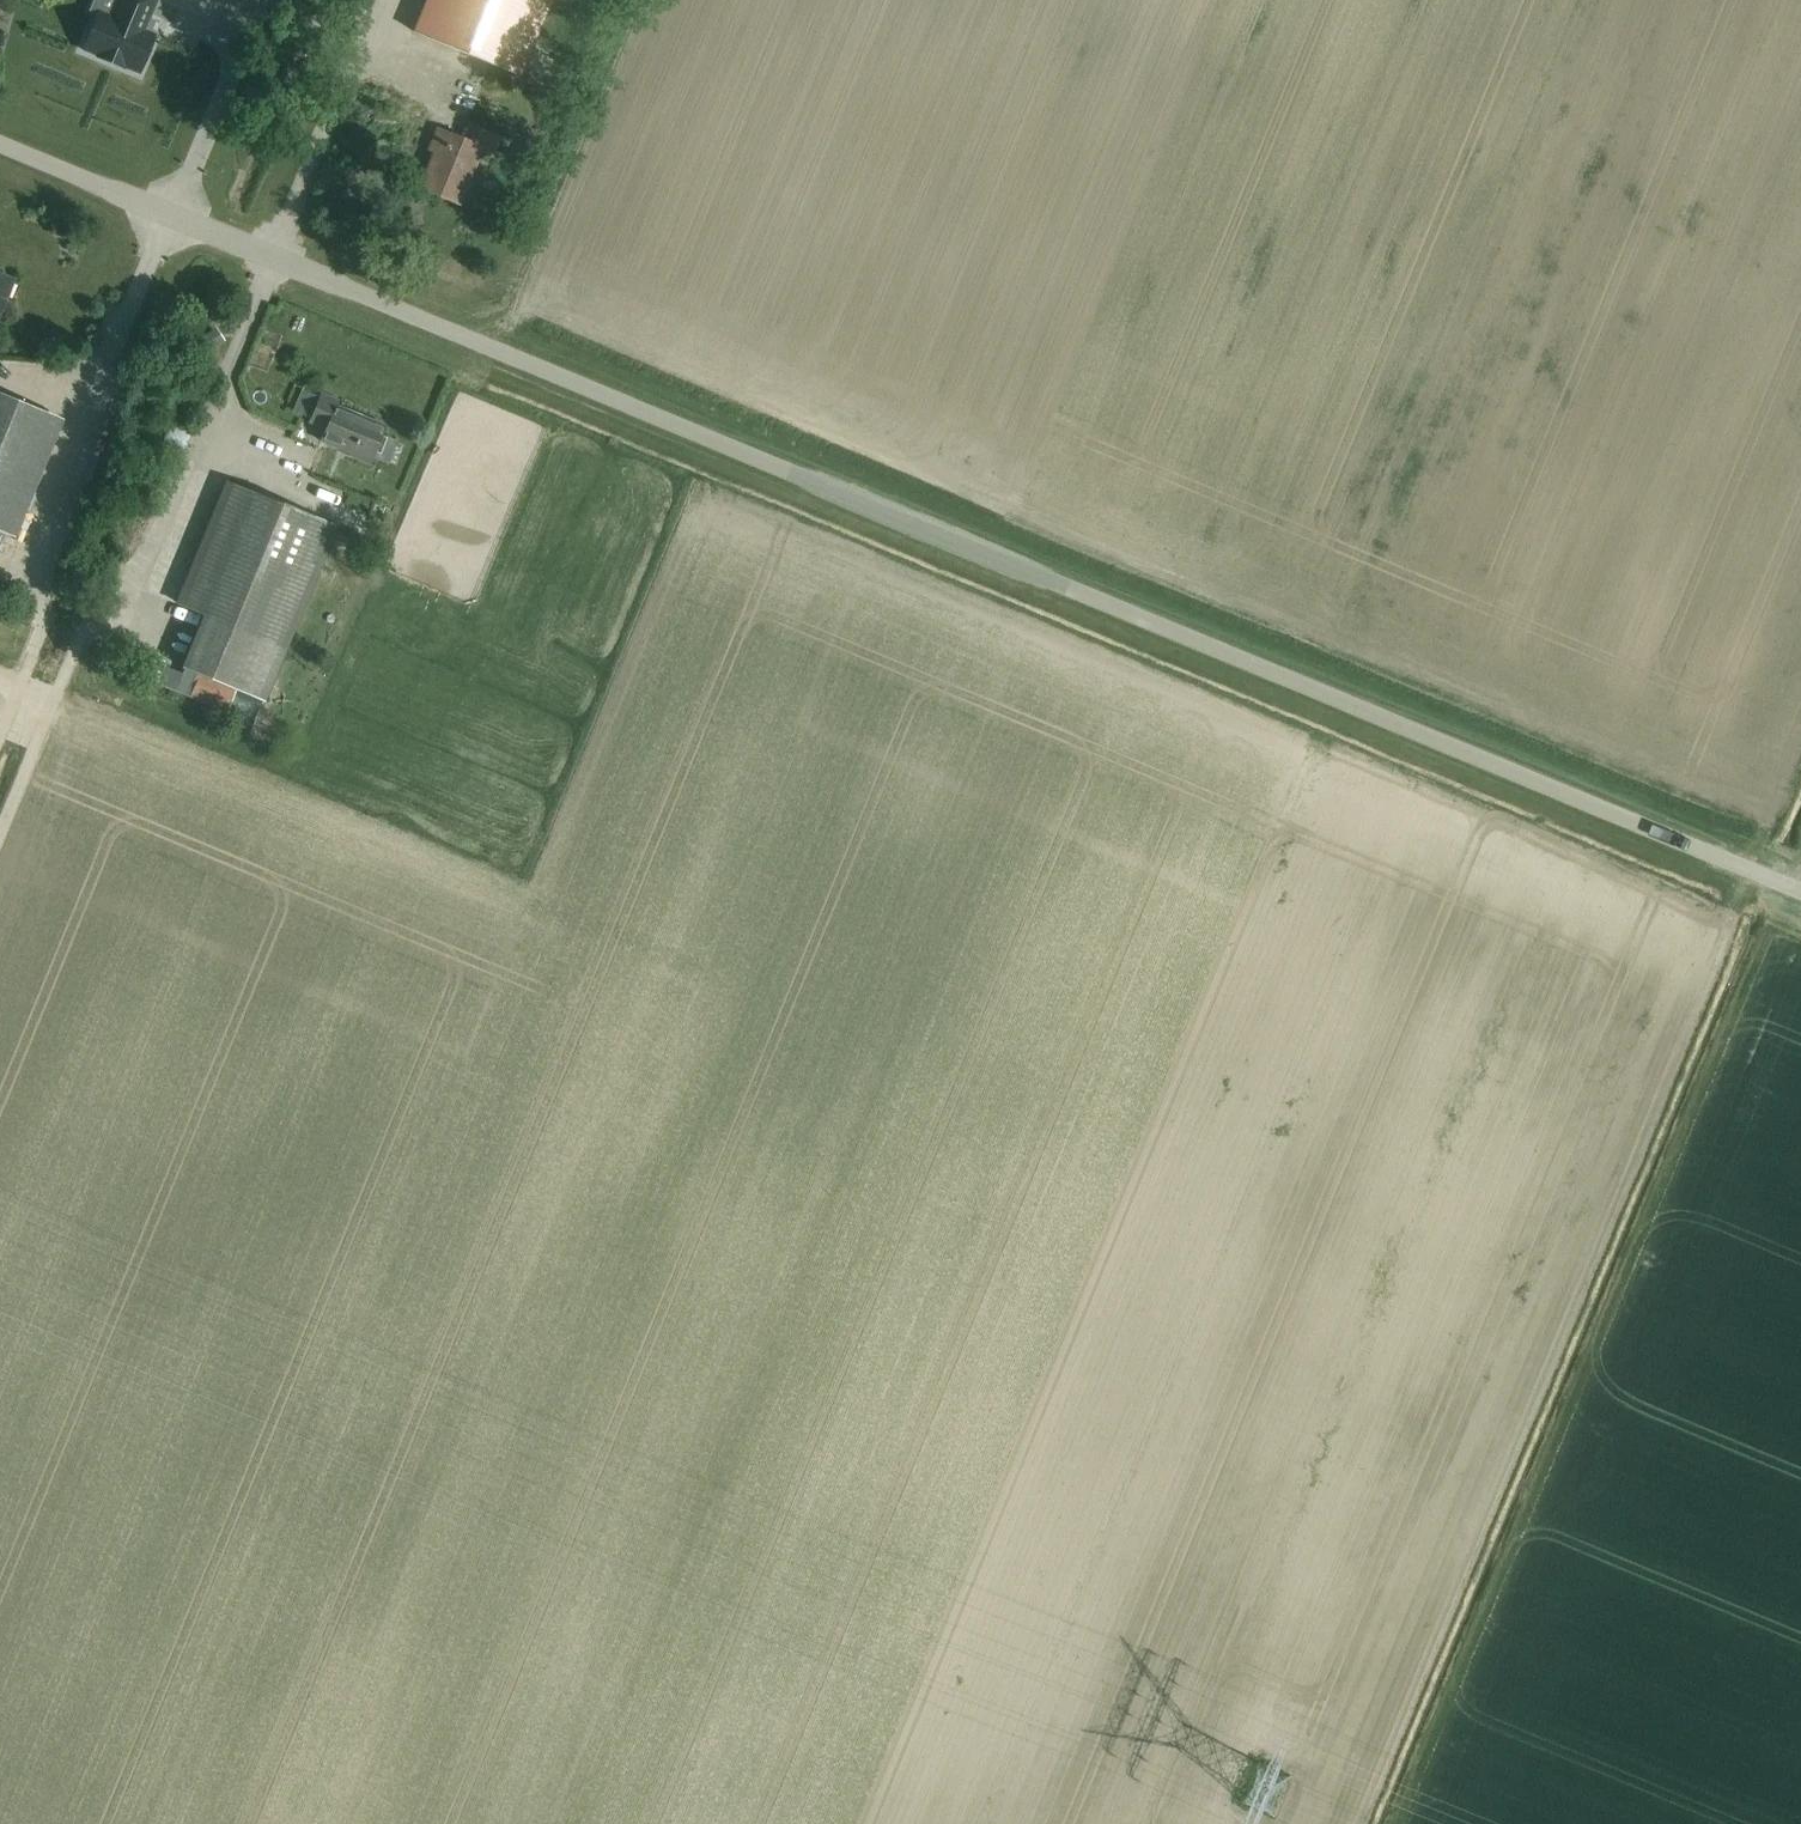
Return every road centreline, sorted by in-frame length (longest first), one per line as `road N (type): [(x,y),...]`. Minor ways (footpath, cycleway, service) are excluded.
road 1 (unclassified): [(1800,871),(0,129)]

